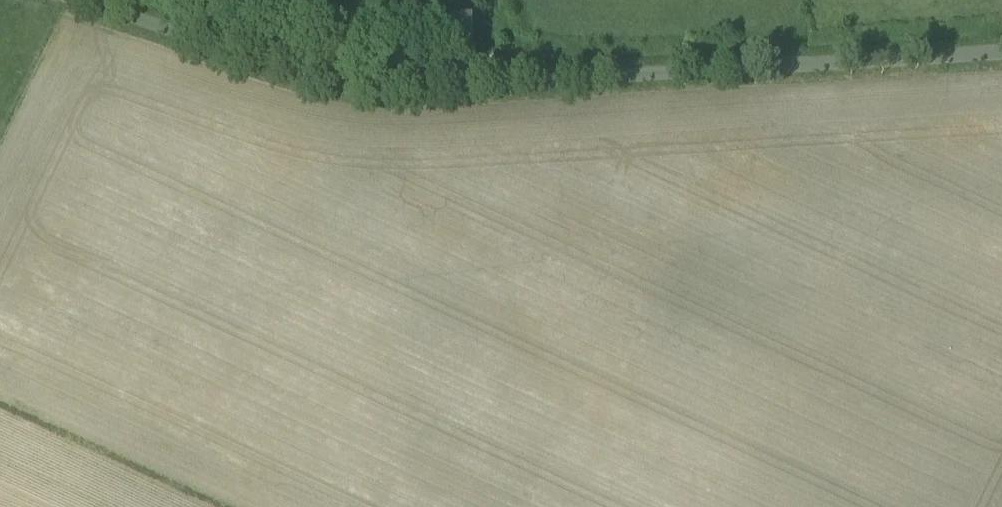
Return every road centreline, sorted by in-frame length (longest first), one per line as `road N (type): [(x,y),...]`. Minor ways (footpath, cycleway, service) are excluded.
road 1 (unclassified): [(1001,57),(408,91),(315,76),(85,0)]

